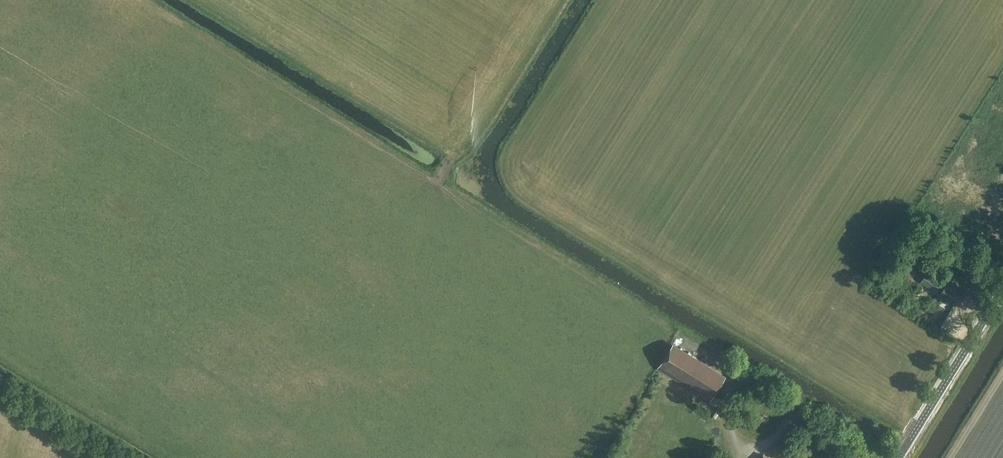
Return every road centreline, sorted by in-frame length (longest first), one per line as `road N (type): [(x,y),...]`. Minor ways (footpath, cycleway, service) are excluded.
road 1 (tertiary): [(899,457),(1002,290)]
road 2 (unclassified): [(130,457),(0,378)]

